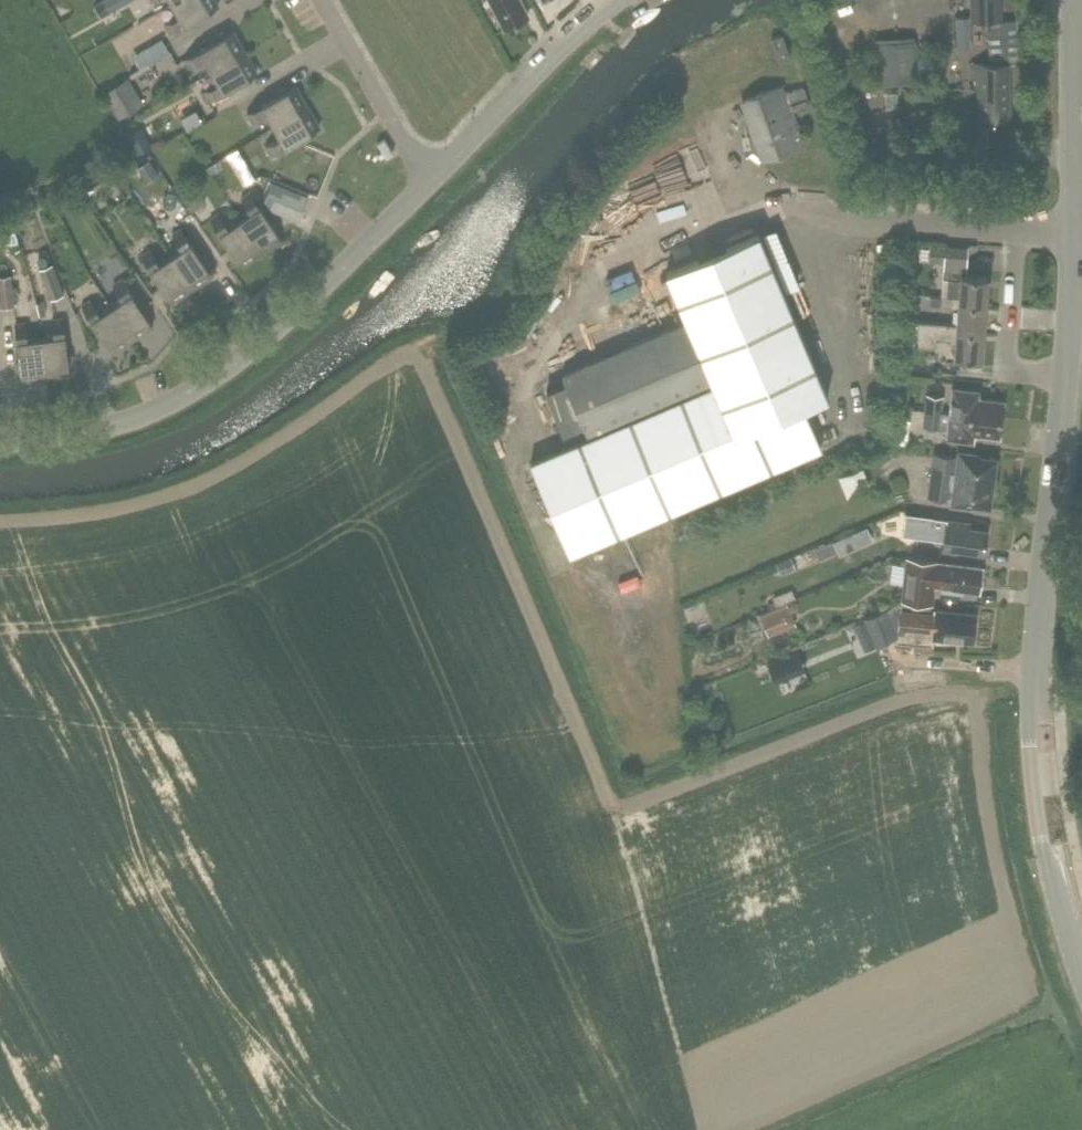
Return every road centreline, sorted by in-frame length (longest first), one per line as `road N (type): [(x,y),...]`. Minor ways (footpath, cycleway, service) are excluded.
road 1 (secondary): [(1081,970),(1040,840),(1028,742),(1067,379)]
road 2 (unclassified): [(0,440),(114,425),(213,378),(279,327),(429,181)]
road 3 (unclassified): [(429,181),(553,53),(617,0)]
road 4 (residential): [(1067,379),(1010,375),(1018,242),(1076,242)]
road 5 (secondary): [(1076,242),(1076,0)]
road 6 (residential): [(429,181),(322,0)]
road 7 (secondary): [(1067,379),(1076,242)]

